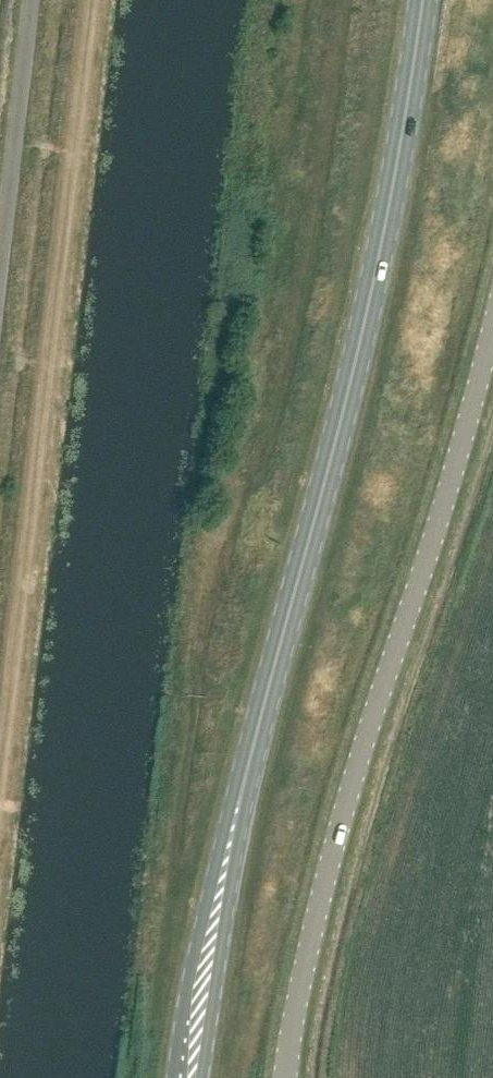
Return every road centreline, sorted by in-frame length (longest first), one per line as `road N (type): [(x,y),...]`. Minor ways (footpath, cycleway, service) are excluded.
road 1 (secondary): [(183,1077),(245,776),(364,321),(423,0)]
road 2 (unclassified): [(289,1077),(323,890),(492,329)]
road 3 (unclassified): [(0,252),(30,0)]

